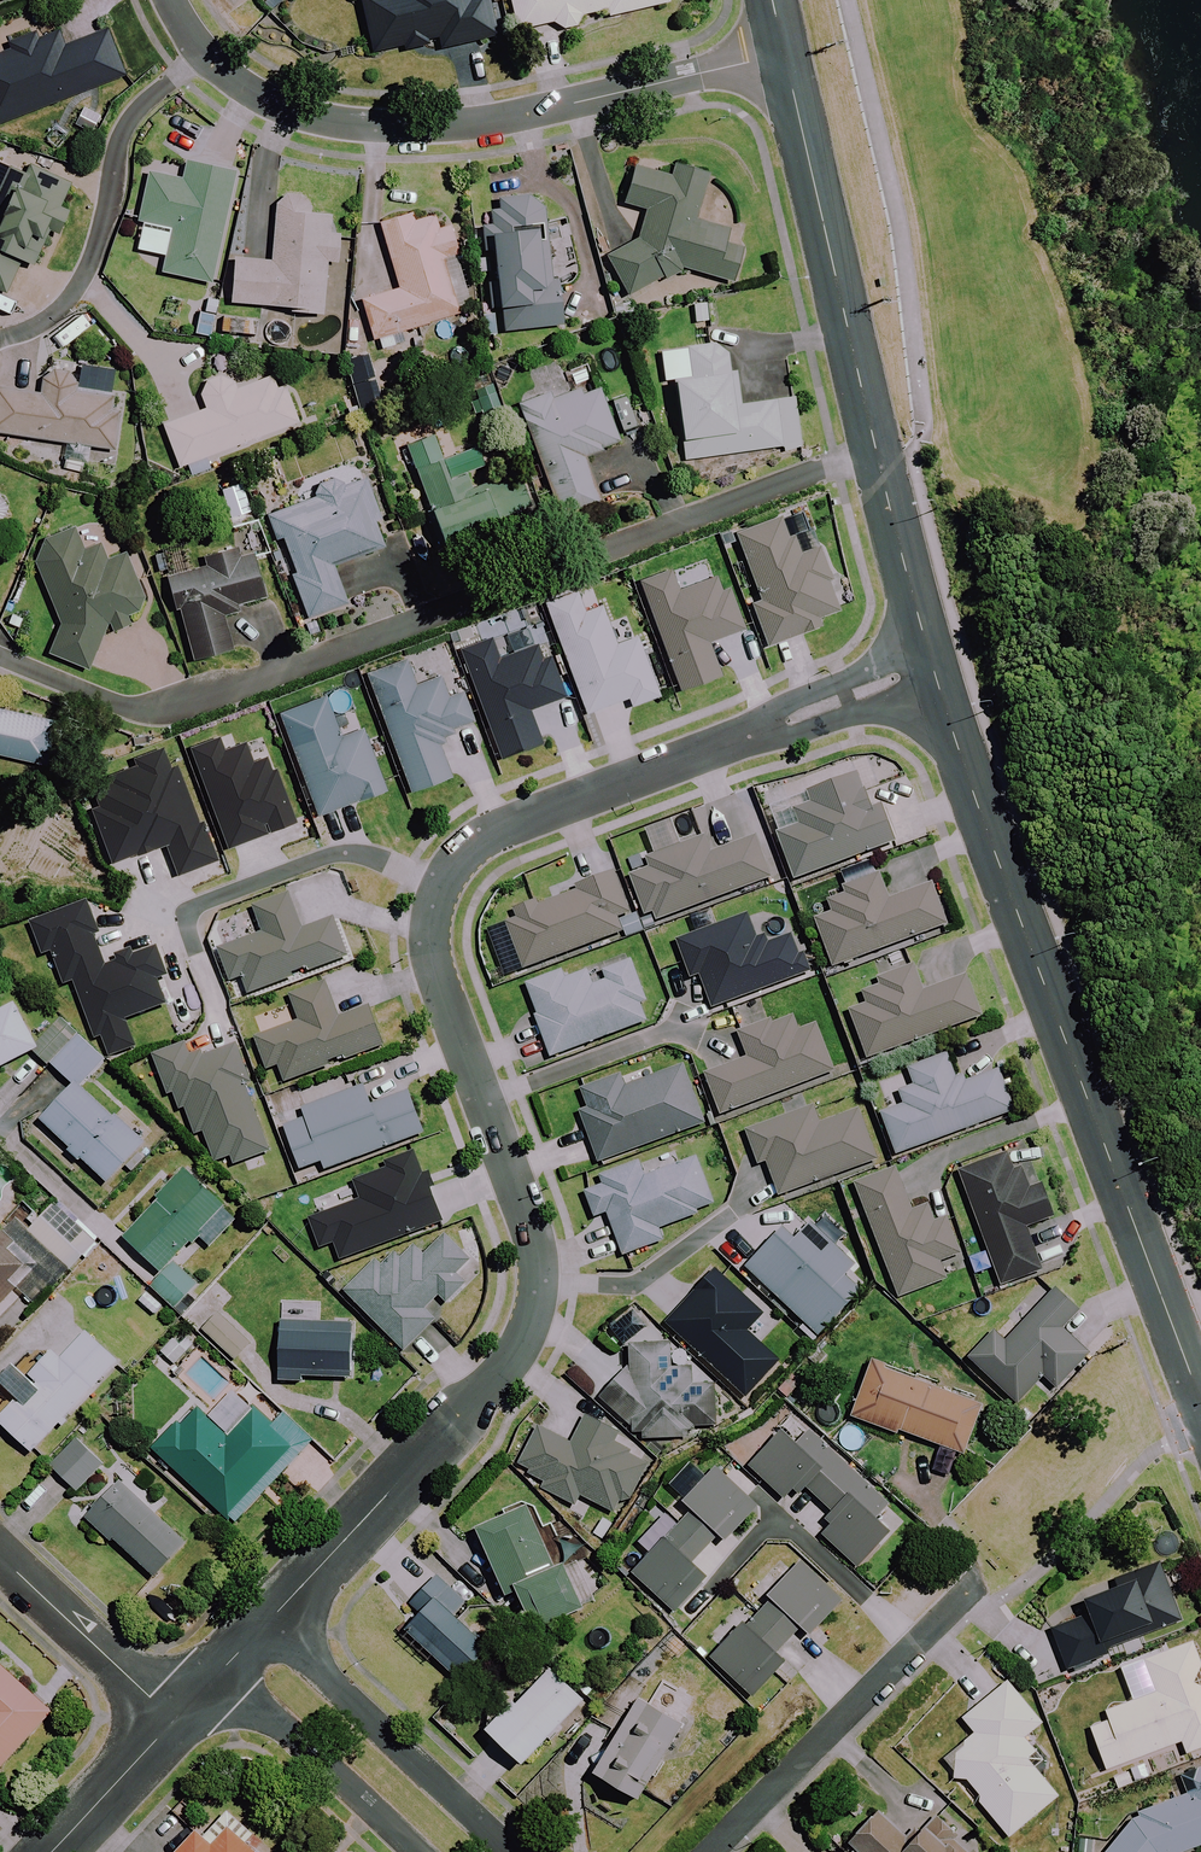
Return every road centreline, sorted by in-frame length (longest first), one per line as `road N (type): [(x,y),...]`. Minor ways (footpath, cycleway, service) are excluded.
road 1 (residential): [(271,1616),(517,1349),(538,1275),(434,962),(433,916),(446,878),(503,825),(933,666)]
road 2 (residential): [(877,453),(133,732)]
road 3 (unclassified): [(933,666),(1200,1402)]
road 4 (residential): [(785,56),(442,128),(366,128),(313,121),(250,96),(213,65),(172,0)]
road 5 (unclassified): [(785,56),(877,453)]
road 6 (residential): [(980,1584),(717,1851)]
road 7 (residential): [(271,1616),(508,1851)]
road 8 (residential): [(414,1851),(218,1671)]
road 9 (residential): [(174,1718),(0,1554)]
road 10 (unclassified): [(877,453),(933,666)]
road 11 (residential): [(51,1851),(174,1718)]

